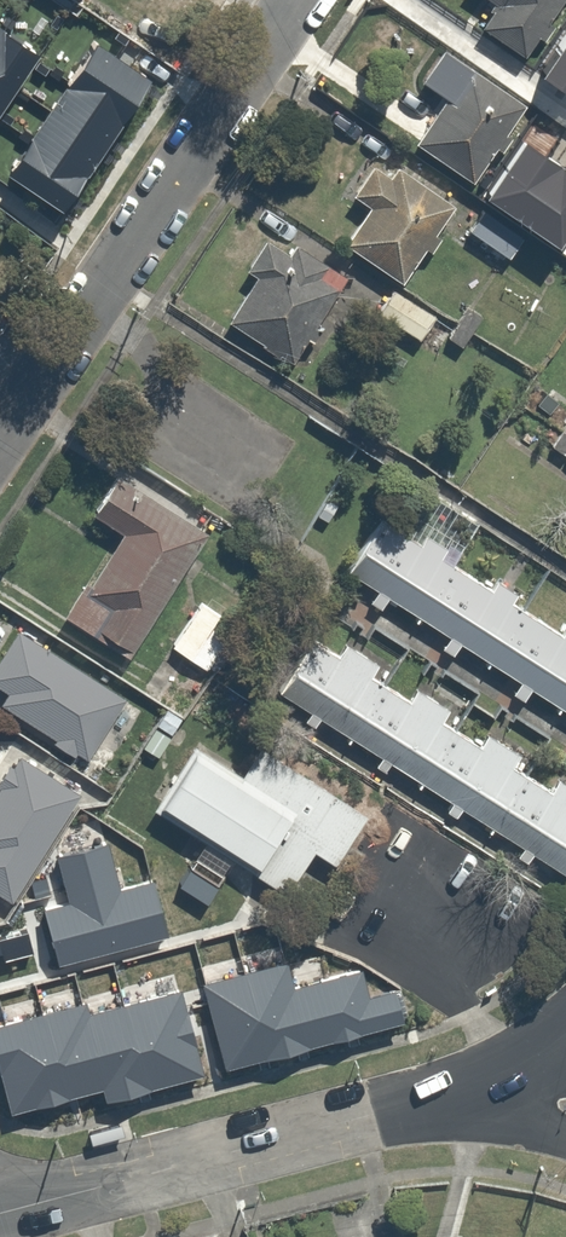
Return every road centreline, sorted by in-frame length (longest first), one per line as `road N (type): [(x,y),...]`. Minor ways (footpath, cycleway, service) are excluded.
road 1 (unclassified): [(0,1213),(412,1105),(523,1062)]
road 2 (residential): [(0,440),(295,0)]

